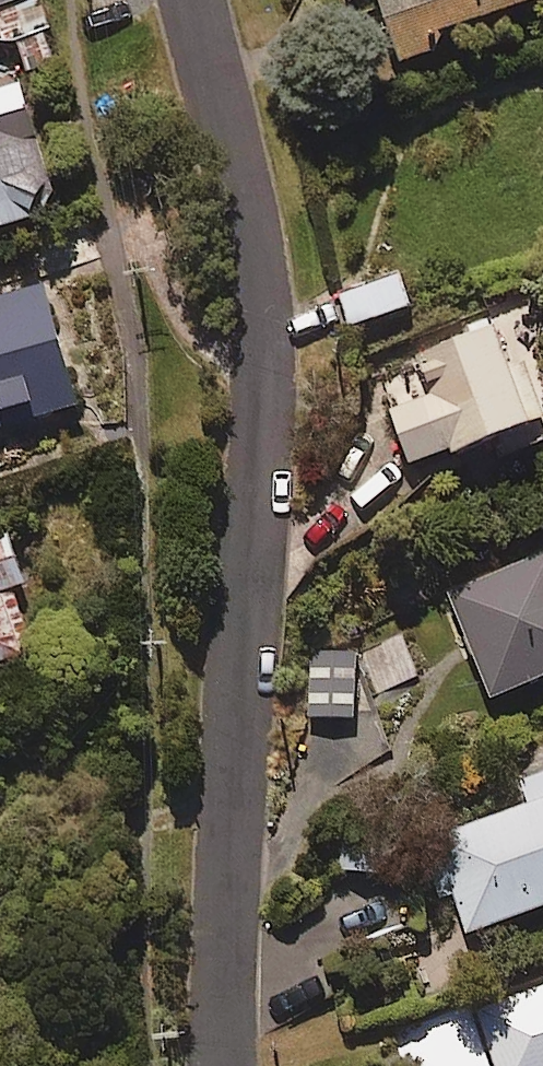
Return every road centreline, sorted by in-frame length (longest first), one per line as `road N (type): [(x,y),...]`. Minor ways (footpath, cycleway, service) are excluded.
road 1 (residential): [(195,0),(260,289),(255,537),(227,887),(229,1065)]

